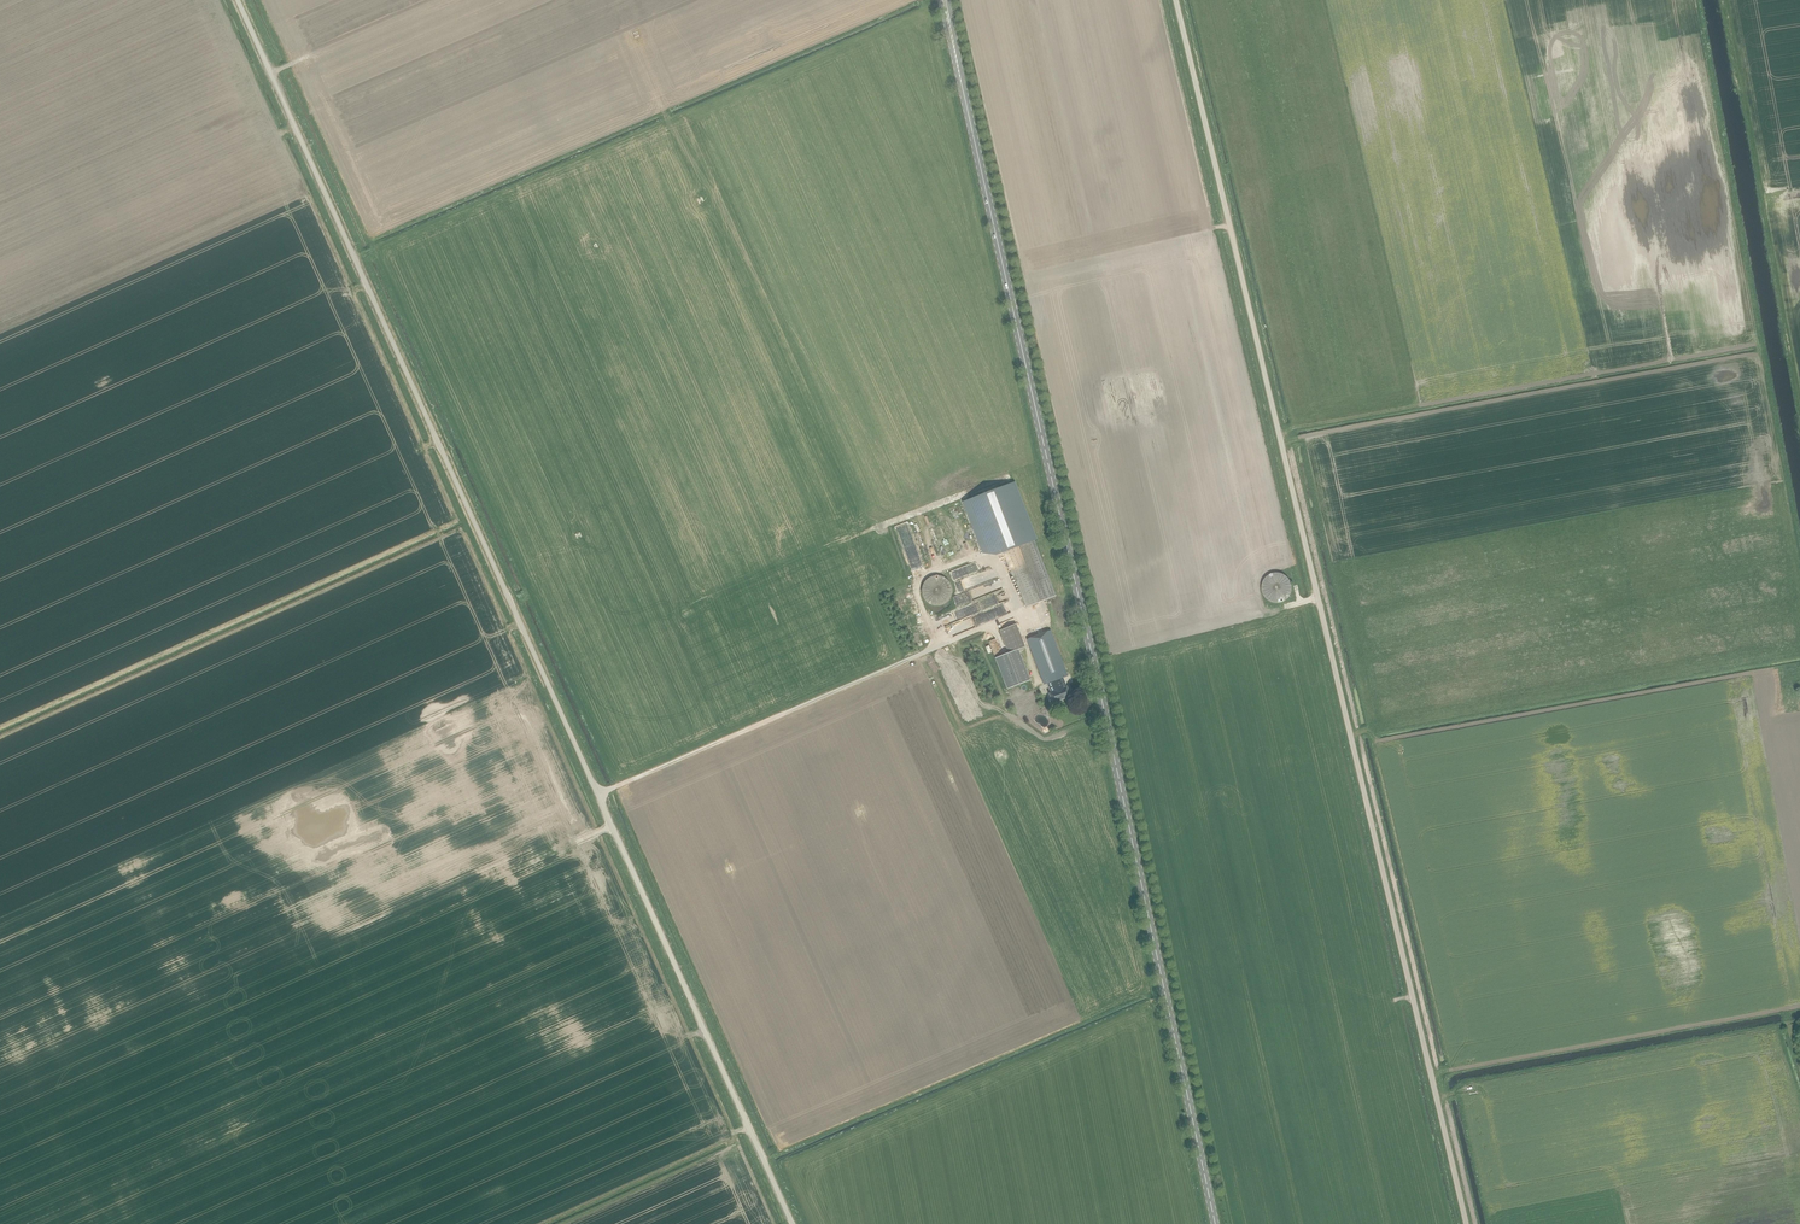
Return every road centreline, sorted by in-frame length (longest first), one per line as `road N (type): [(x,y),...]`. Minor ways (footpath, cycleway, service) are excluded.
road 1 (unclassified): [(794,1223),(234,0)]
road 2 (unclassified): [(1467,1223),(1175,0)]
road 3 (primary): [(1215,1223),(940,0)]

